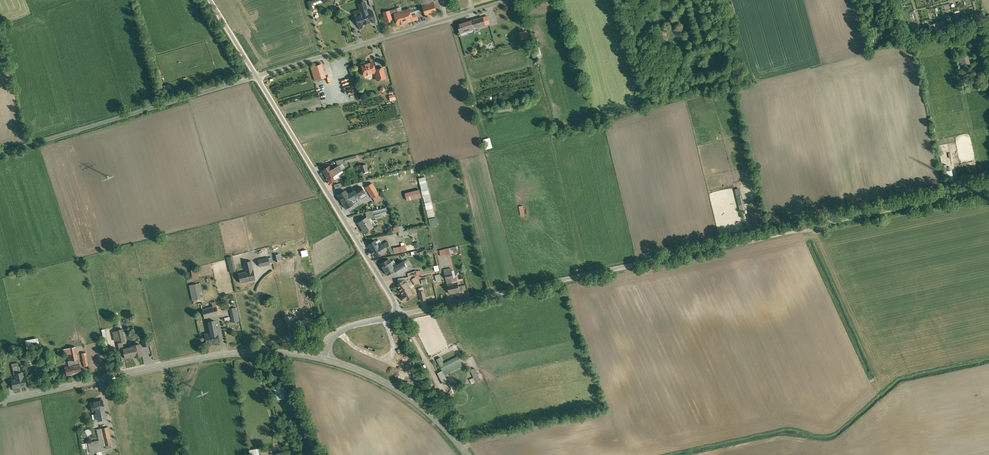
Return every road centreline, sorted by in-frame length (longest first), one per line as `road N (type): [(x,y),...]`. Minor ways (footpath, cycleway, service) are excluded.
road 1 (unclassified): [(403,314),(988,188)]
road 2 (tertiary): [(322,358),(238,352),(0,401)]
road 3 (unclassified): [(254,73),(403,314)]
road 4 (unclassified): [(0,151),(254,73)]
road 5 (unclassified): [(254,73),(494,0)]
road 6 (tertiary): [(467,454),(391,385),(322,358)]

